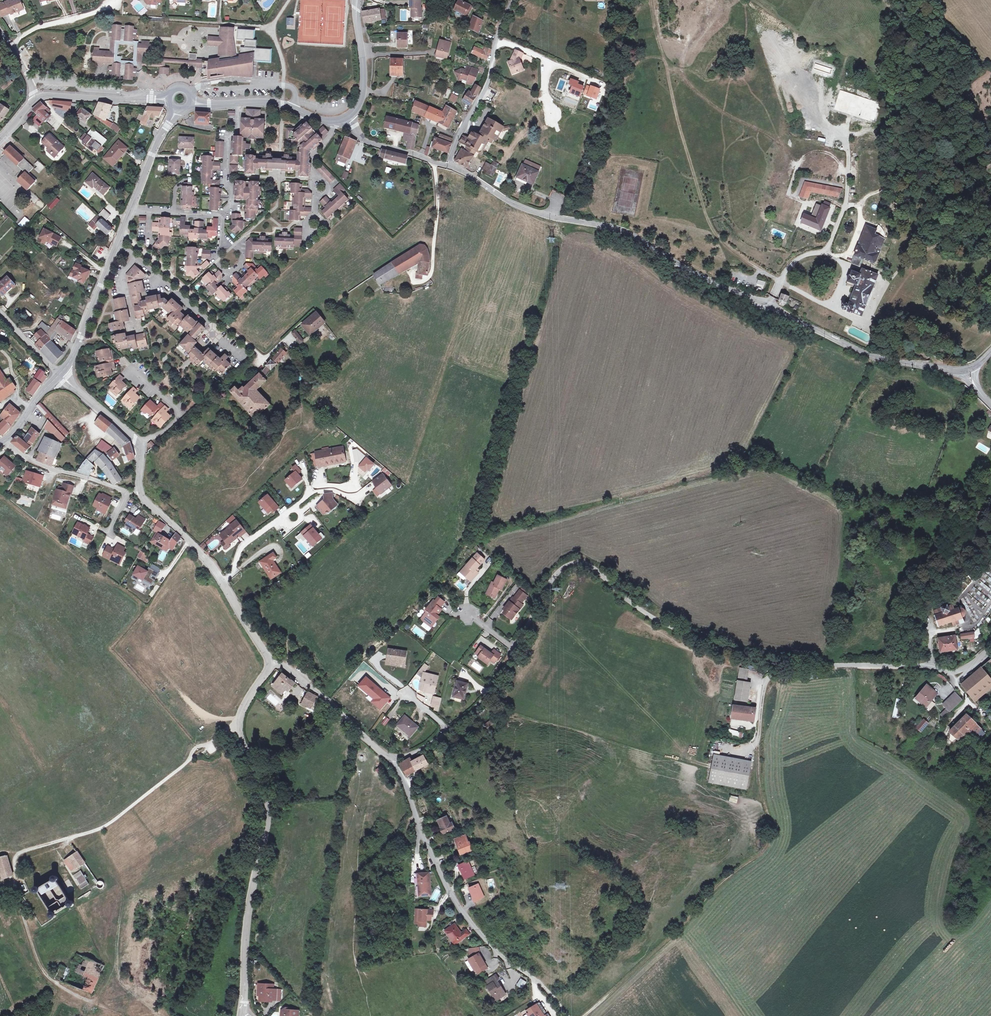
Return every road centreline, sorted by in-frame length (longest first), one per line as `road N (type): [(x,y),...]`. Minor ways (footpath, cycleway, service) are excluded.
road 1 (unclassified): [(990,645),(953,673),(782,665),(656,620),(583,563),(569,565),(540,598),(487,696),(420,751),(392,758)]
road 2 (tertiary): [(446,166),(533,211),(626,234),(858,352),(968,370)]
road 3 (unclassified): [(268,665),(237,728),(268,808),(247,915),(241,1015)]
road 4 (track): [(758,742),(769,825),(761,852),(718,884),(675,935),(584,1015)]
road 5 (track): [(696,27),(675,105),(703,211),(725,248),(780,280)]
road 6 (track): [(15,858),(17,895),(48,977),(87,1000),(149,992),(165,1015)]
road 7 (track): [(15,858),(108,825),(237,728)]
road 8 (track): [(652,0),(662,58),(681,79),(794,158)]
road 9 (unclassified): [(392,758),(453,897),(495,950)]
road 10 (unclassified): [(140,492),(215,571),(268,665)]
road 11 (unclassified): [(446,166),(492,75),(514,0)]
road 12 (residential): [(242,353),(117,242)]
road 13 (unclassified): [(392,758),(296,675),(268,665)]
road 14 (tertiary): [(117,242),(76,350),(58,375)]
road 15 (residential): [(6,441),(53,469),(140,492)]
road 16 (tertiary): [(336,122),(276,103),(205,105)]
road 17 (tertiary): [(167,100),(36,99)]
road 18 (tertiary): [(357,0),(364,74),(361,99),(346,119)]

